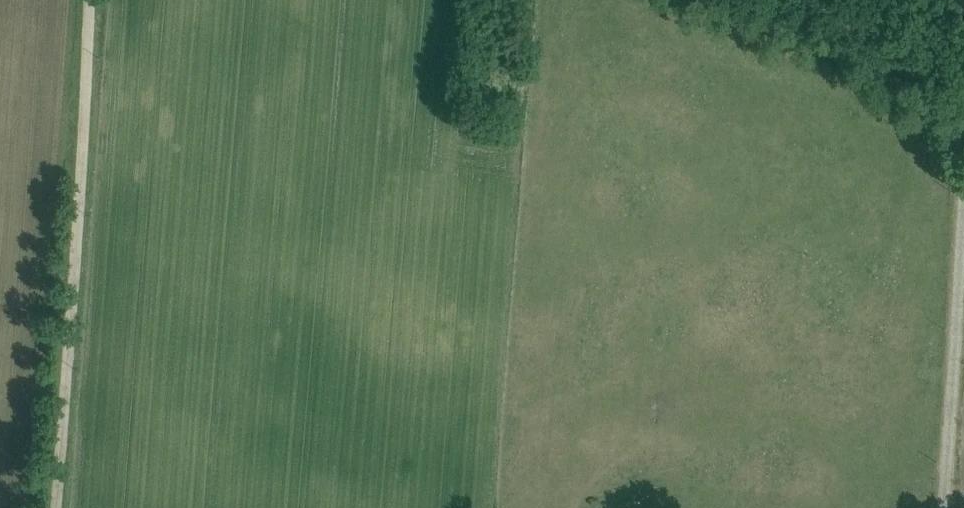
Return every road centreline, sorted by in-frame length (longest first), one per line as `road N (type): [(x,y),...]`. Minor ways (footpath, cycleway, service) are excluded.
road 1 (unclassified): [(80,0),(79,179),(50,507)]
road 2 (unclassified): [(963,76),(803,0)]

